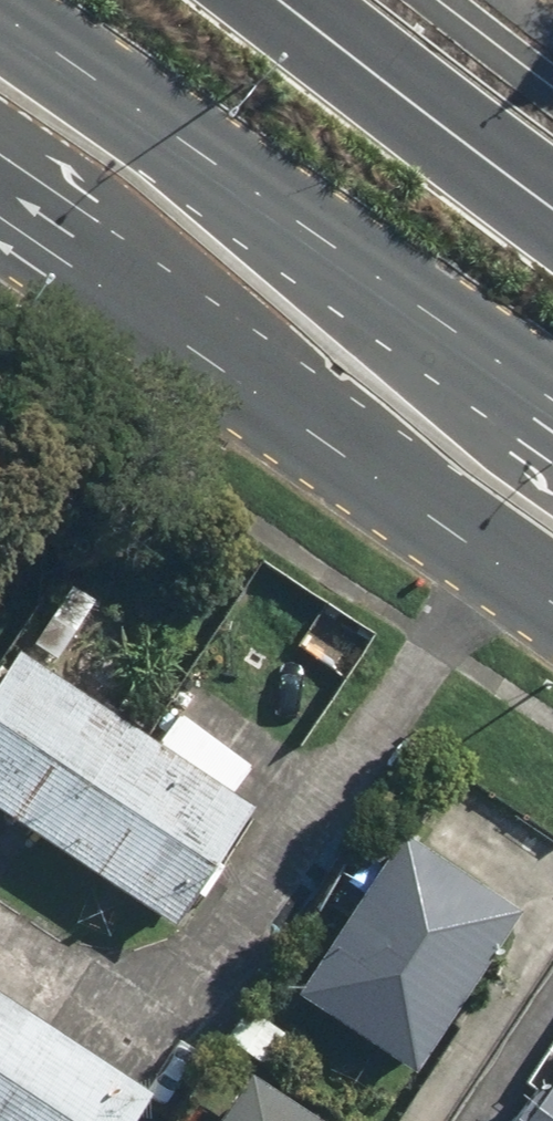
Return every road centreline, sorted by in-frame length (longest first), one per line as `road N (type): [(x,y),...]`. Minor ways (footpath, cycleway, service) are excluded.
road 1 (primary): [(0,21),(552,424)]
road 2 (primary): [(552,580),(0,186)]

